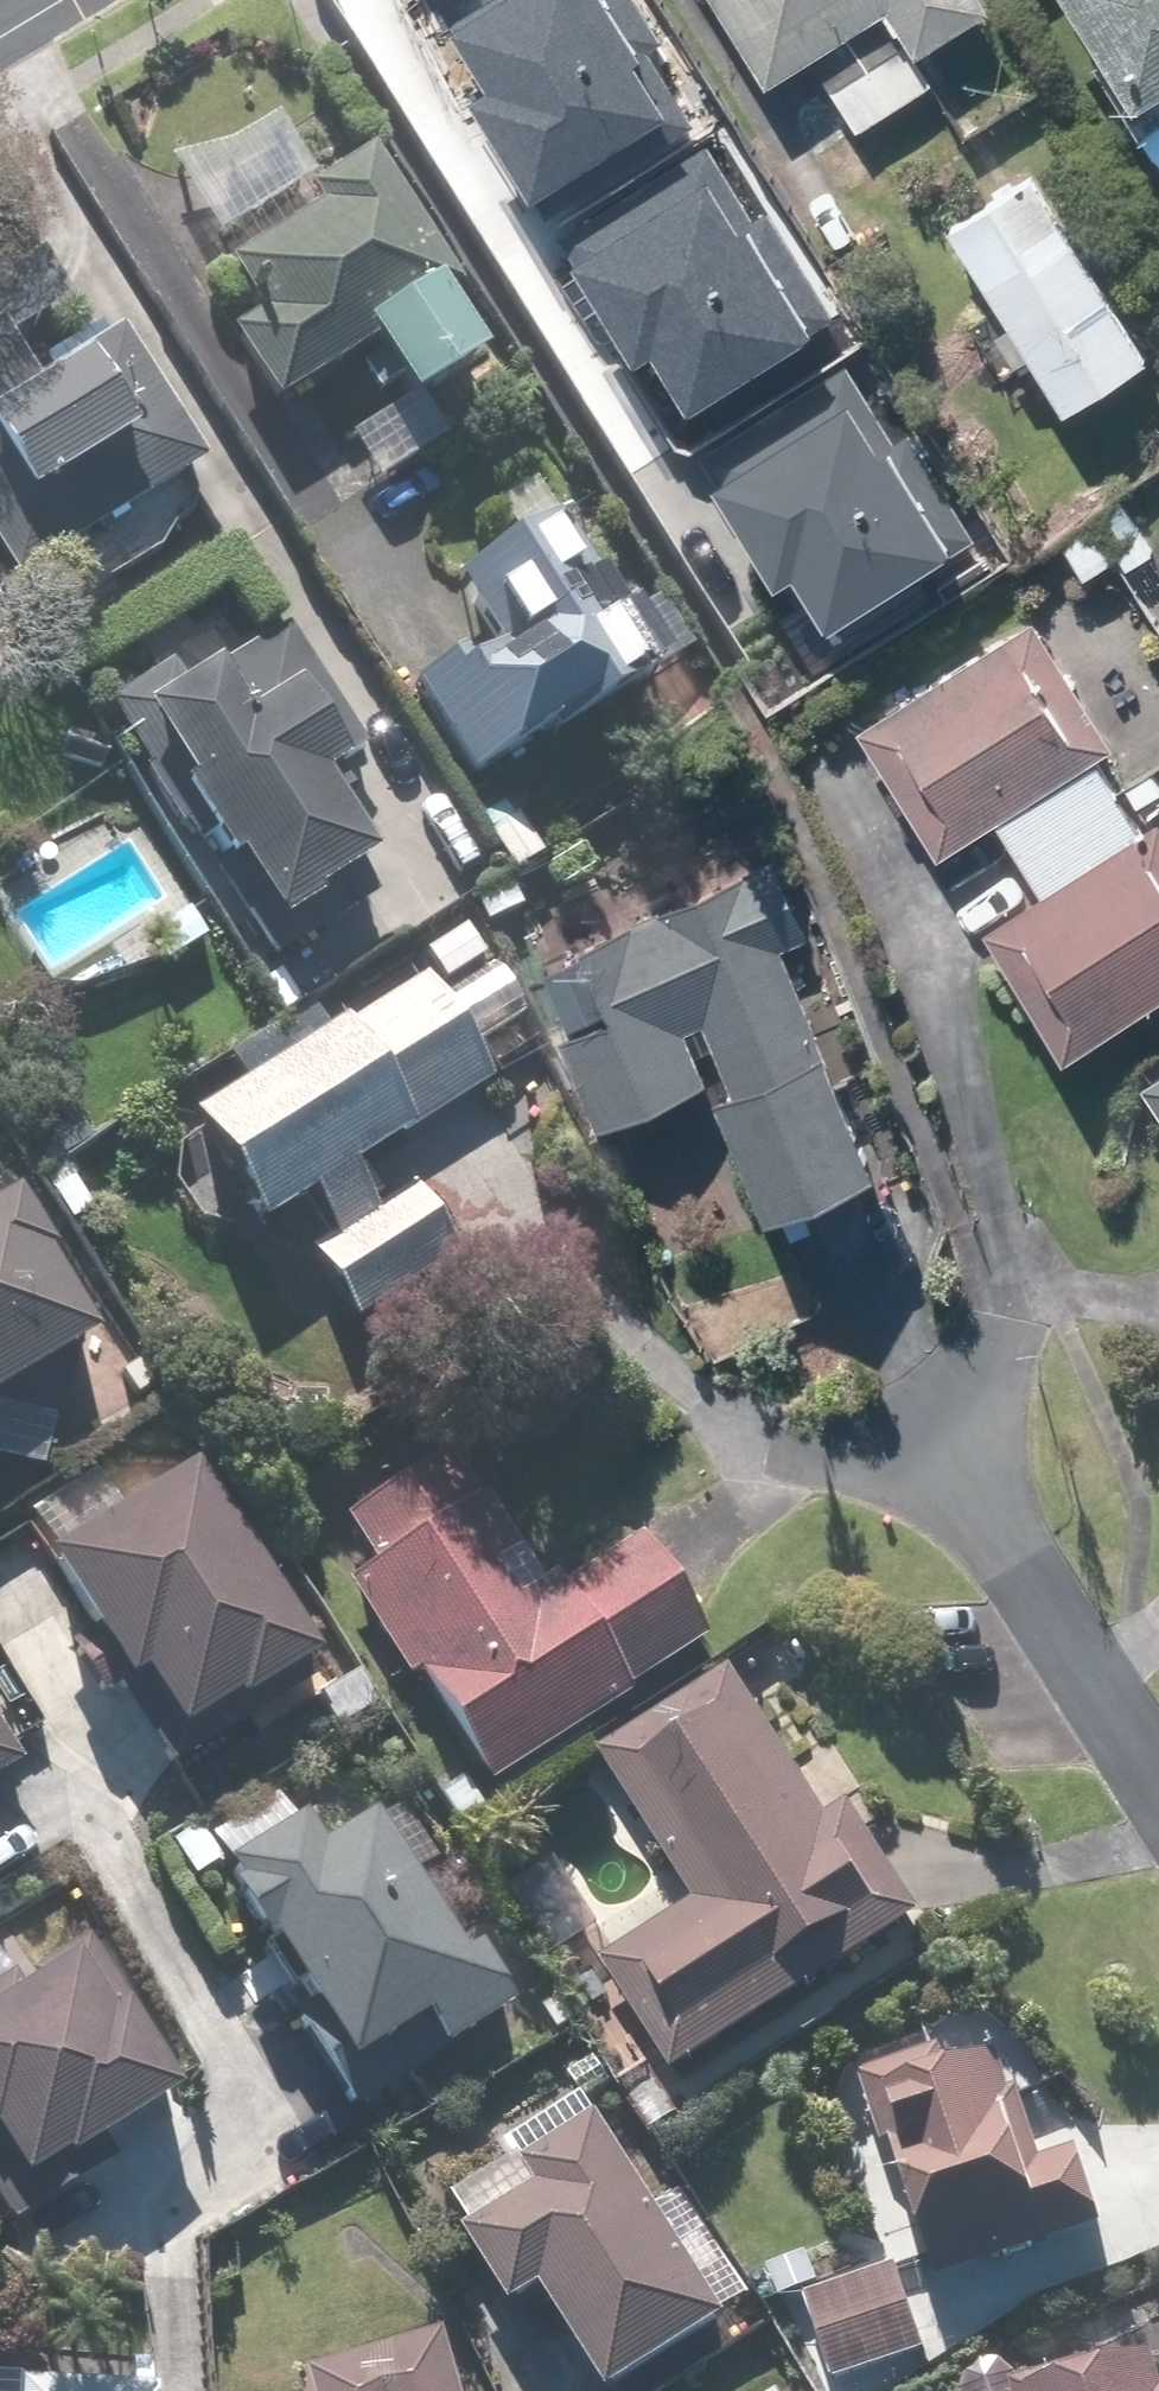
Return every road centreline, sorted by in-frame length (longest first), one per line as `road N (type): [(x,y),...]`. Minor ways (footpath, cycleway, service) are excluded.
road 1 (residential): [(1158,1785),(977,1469)]
road 2 (residential): [(818,1443),(977,1469)]
road 3 (residential): [(977,1469),(998,1327)]

